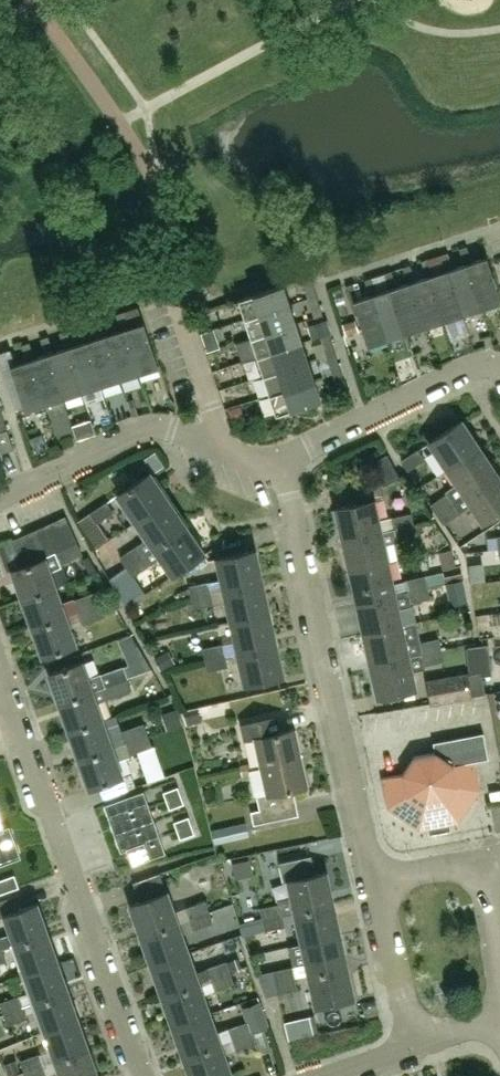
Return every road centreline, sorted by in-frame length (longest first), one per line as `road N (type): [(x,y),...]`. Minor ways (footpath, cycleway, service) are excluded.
road 1 (residential): [(144,1075),(0,659)]
road 2 (residential): [(374,888),(283,462)]
road 3 (residential): [(0,497),(154,426),(223,449)]
road 4 (residential): [(283,462),(460,370),(499,366)]
road 5 (residential): [(374,888),(412,1055)]
road 6 (residential): [(223,449),(182,309)]

